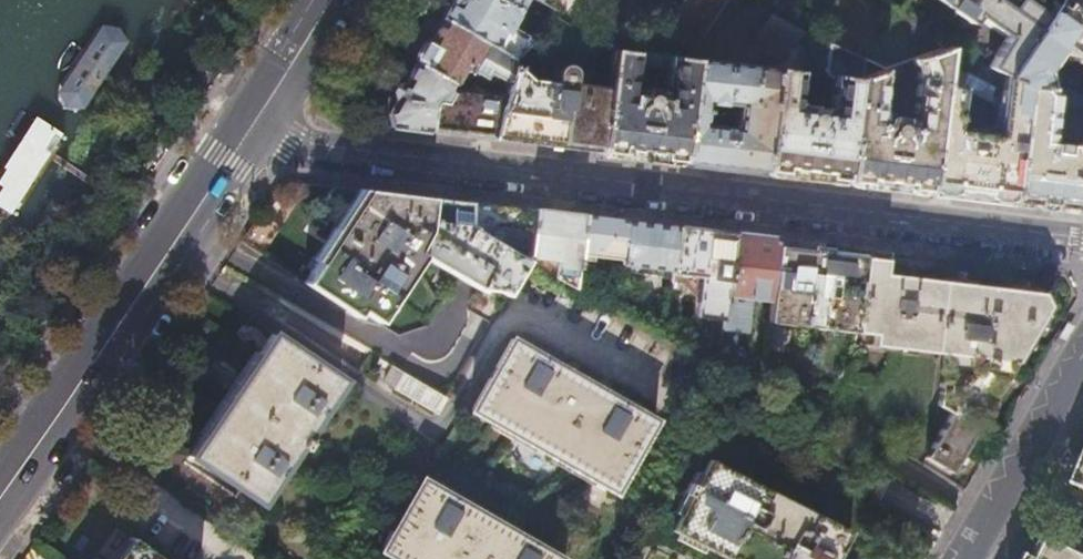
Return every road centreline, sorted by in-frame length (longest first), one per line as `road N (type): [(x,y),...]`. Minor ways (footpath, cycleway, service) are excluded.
road 1 (residential): [(243,138),(1082,241)]
road 2 (primary): [(243,138),(0,496)]
road 3 (residential): [(962,558),(1082,350)]
road 4 (primary): [(330,0),(243,138)]

